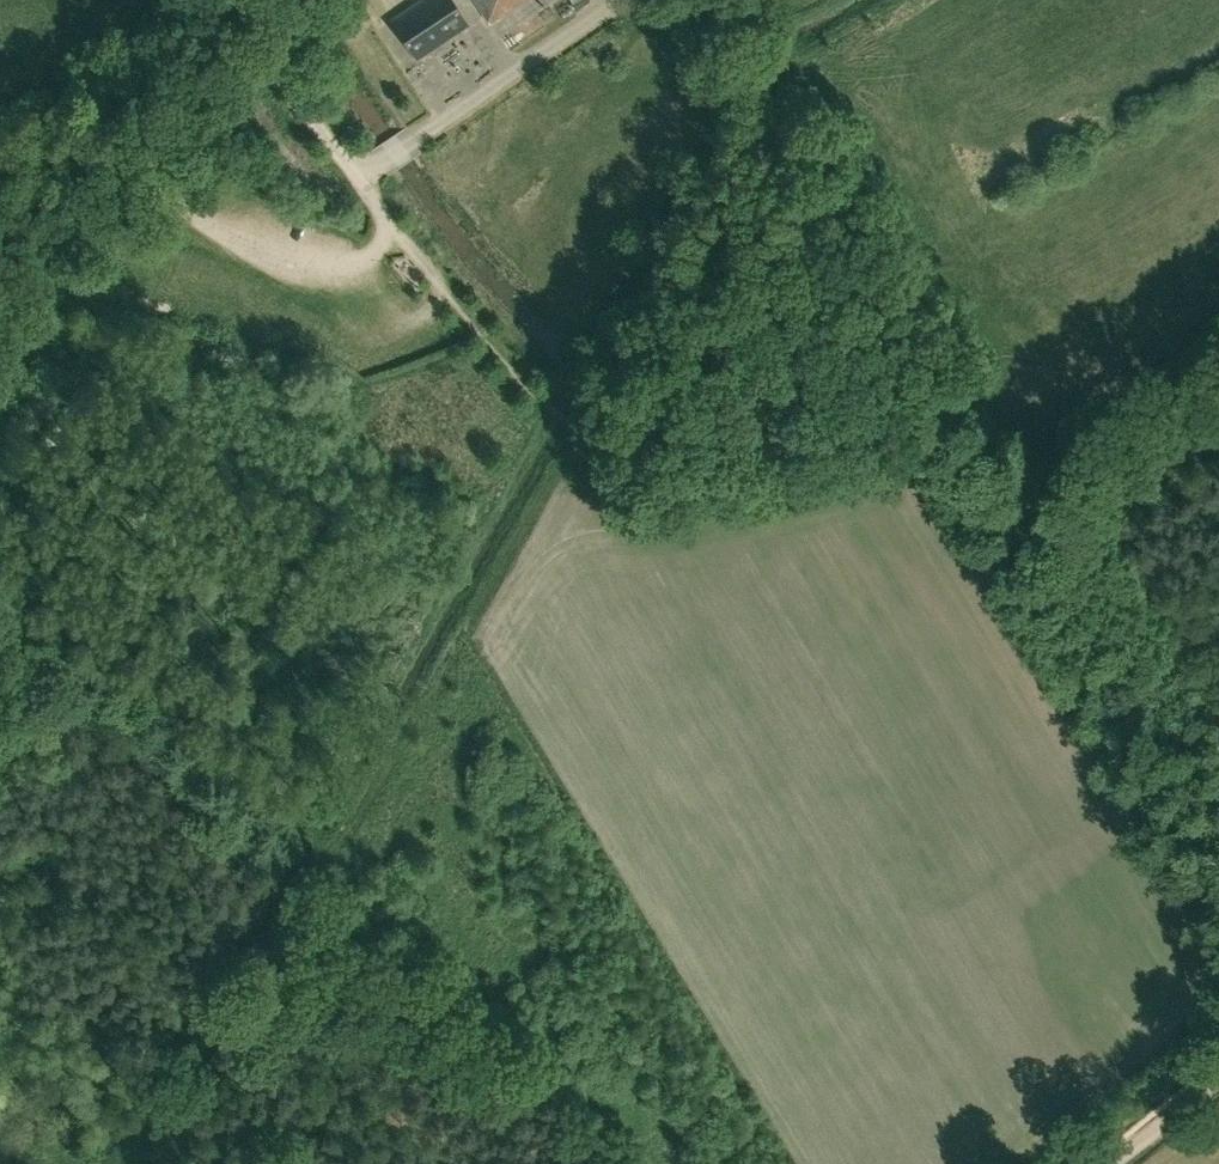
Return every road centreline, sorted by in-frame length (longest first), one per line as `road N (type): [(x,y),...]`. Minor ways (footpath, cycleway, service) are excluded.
road 1 (unclassified): [(354,179),(288,90),(248,0)]
road 2 (track): [(354,179),(439,284)]
road 3 (track): [(1113,1163),(1218,1079)]

